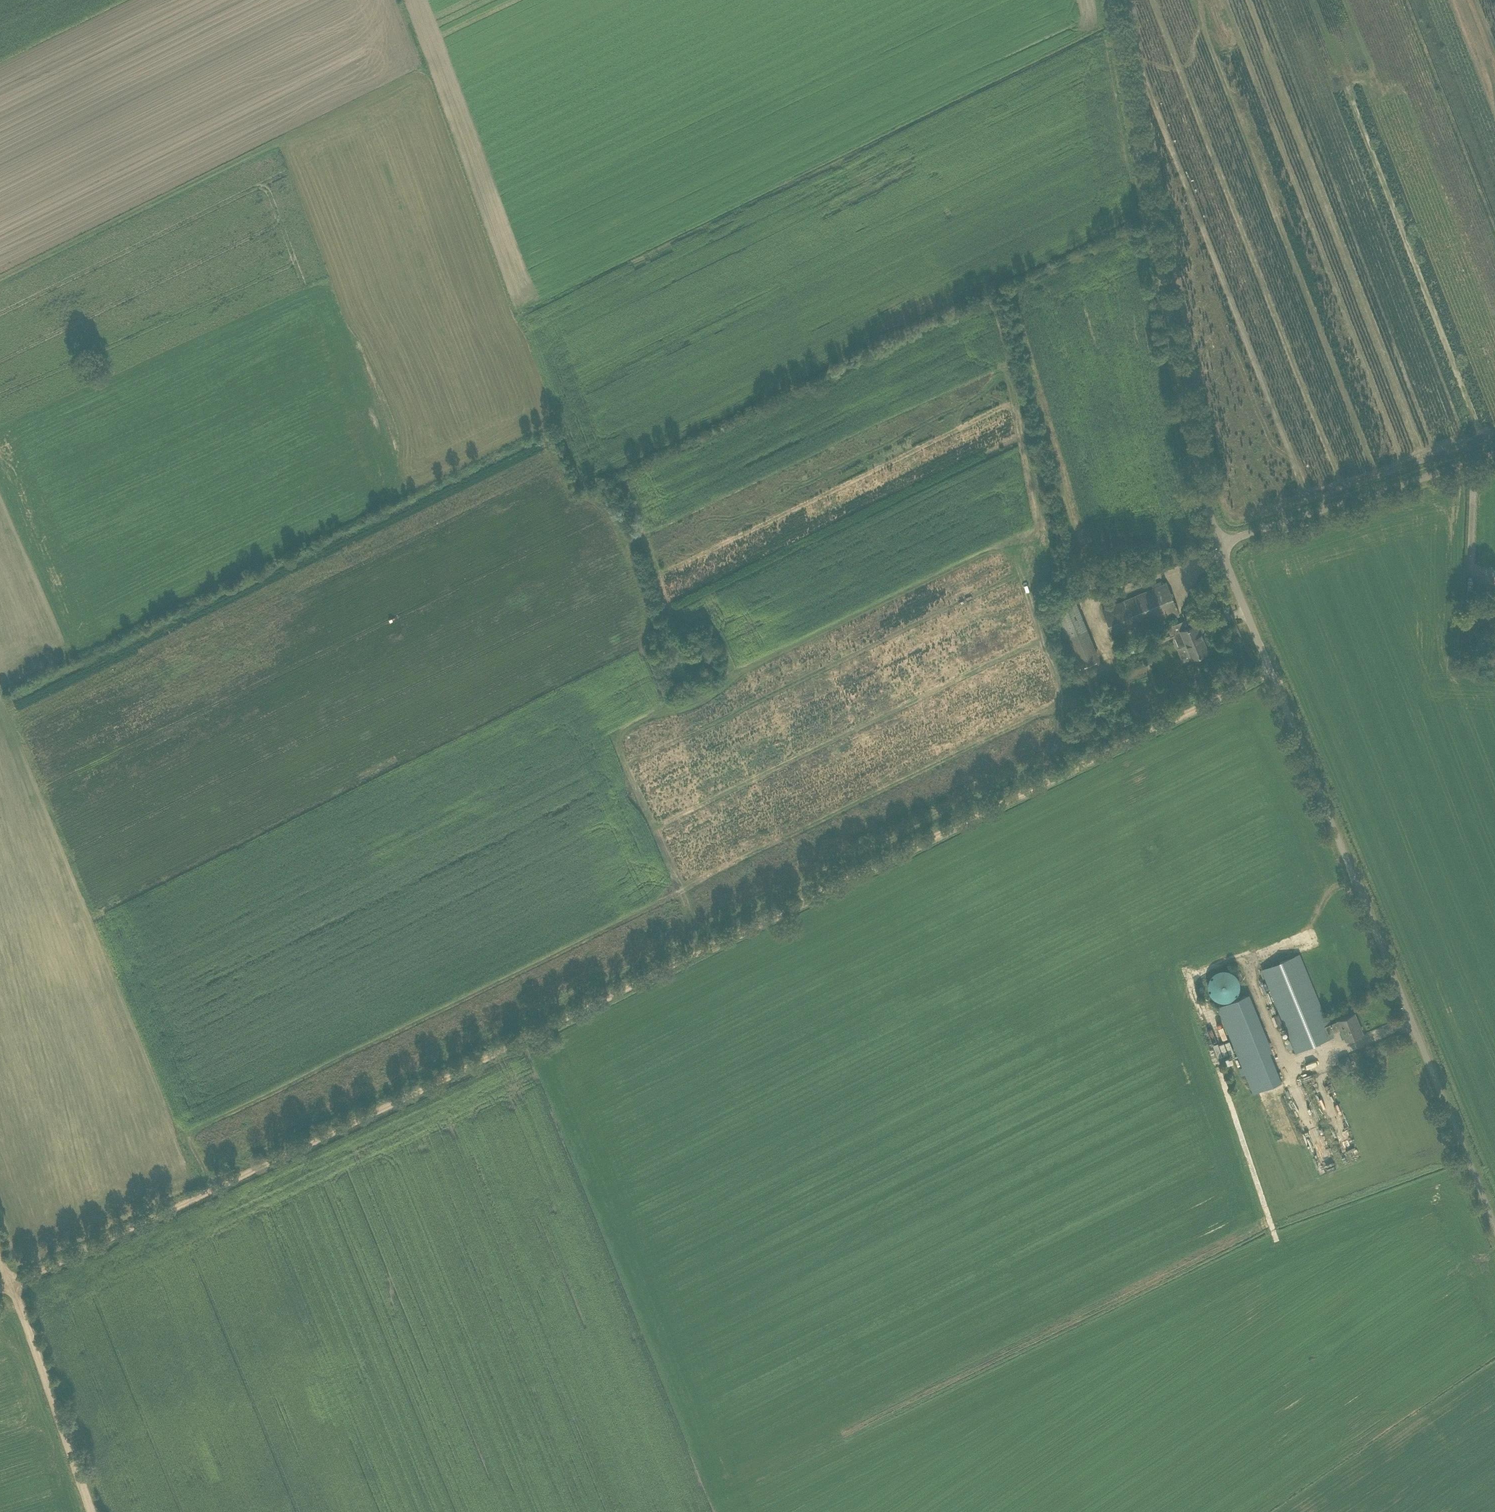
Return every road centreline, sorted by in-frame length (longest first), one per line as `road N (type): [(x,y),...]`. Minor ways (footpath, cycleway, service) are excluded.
road 1 (track): [(8,1279),(303,1147),(1270,671)]
road 2 (unclassified): [(1494,1225),(1221,544)]
road 3 (unclassified): [(1221,544),(1197,470),(1109,0)]
road 4 (unclassified): [(1221,544),(1494,454)]
road 5 (track): [(89,1511),(8,1279)]

